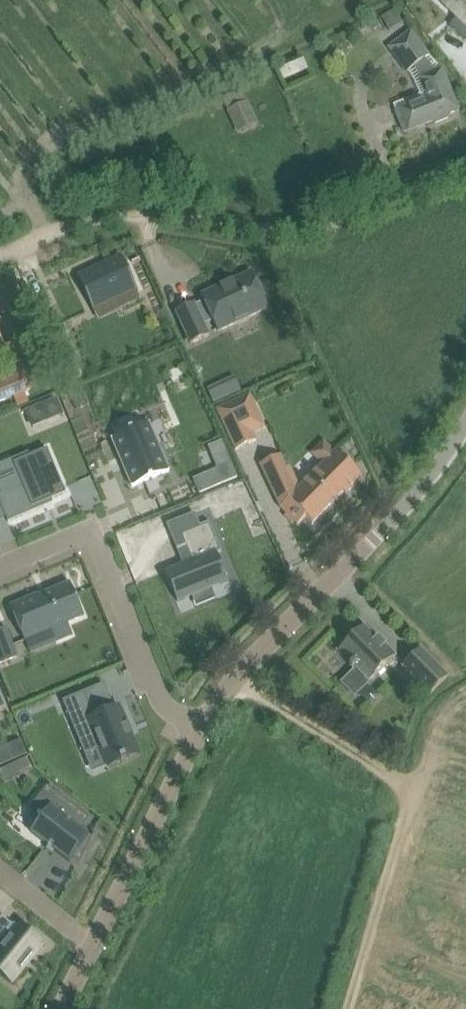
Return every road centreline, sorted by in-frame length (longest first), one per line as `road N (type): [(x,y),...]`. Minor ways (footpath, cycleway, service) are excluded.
road 1 (unclassified): [(0,255),(86,220),(305,230),(465,169)]
road 2 (track): [(349,1008),(414,792),(247,696),(241,665)]
road 3 (residential): [(193,736),(169,704),(91,527),(0,564)]
road 4 (residential): [(60,1008),(193,736)]
road 5 (residential): [(193,736),(241,665),(379,534)]
road 6 (unclassified): [(379,534),(465,421)]

